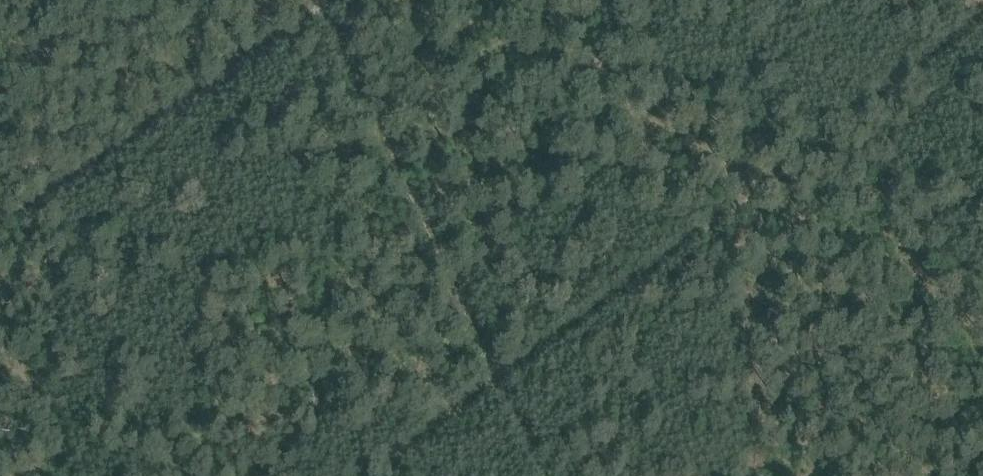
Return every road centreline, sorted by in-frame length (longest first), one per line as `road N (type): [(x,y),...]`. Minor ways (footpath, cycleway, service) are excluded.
road 1 (track): [(381,475),(982,20)]
road 2 (track): [(329,1),(547,475)]
road 3 (track): [(329,1),(0,228)]

